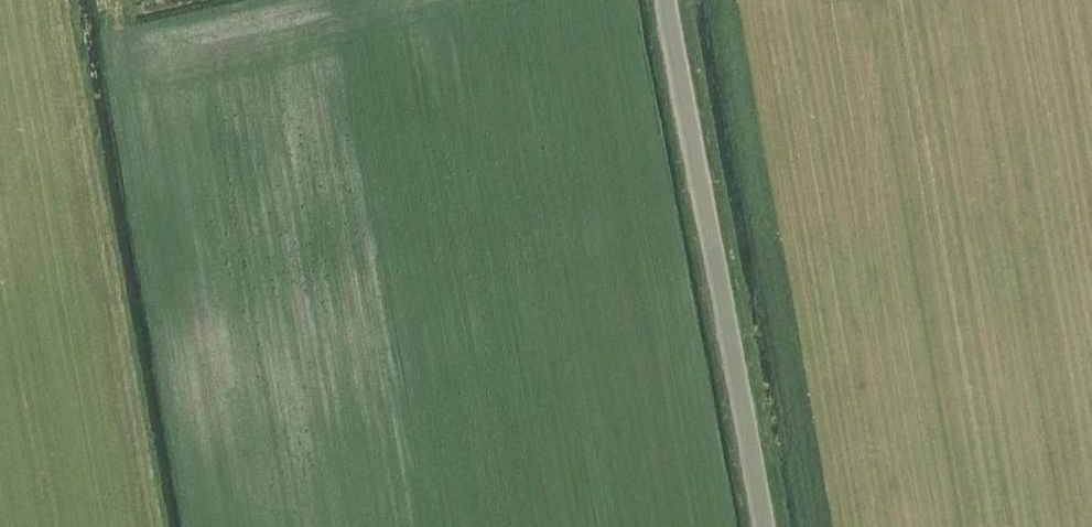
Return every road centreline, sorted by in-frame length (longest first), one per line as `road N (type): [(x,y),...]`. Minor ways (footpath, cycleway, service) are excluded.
road 1 (unclassified): [(764,526),(666,0)]

